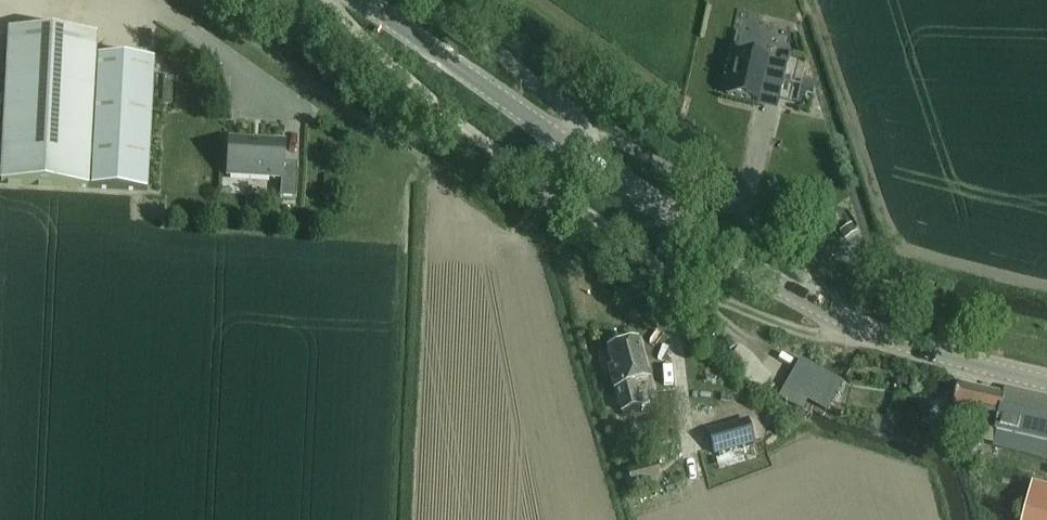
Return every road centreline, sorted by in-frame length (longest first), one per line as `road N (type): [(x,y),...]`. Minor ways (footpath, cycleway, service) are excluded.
road 1 (secondary): [(1046,382),(895,340),(786,290),(362,0)]
road 2 (track): [(549,187),(519,233),(423,163),(406,519)]
road 3 (track): [(813,0),(896,248),(1046,291)]
road 4 (track): [(831,264),(868,288),(1046,342)]

